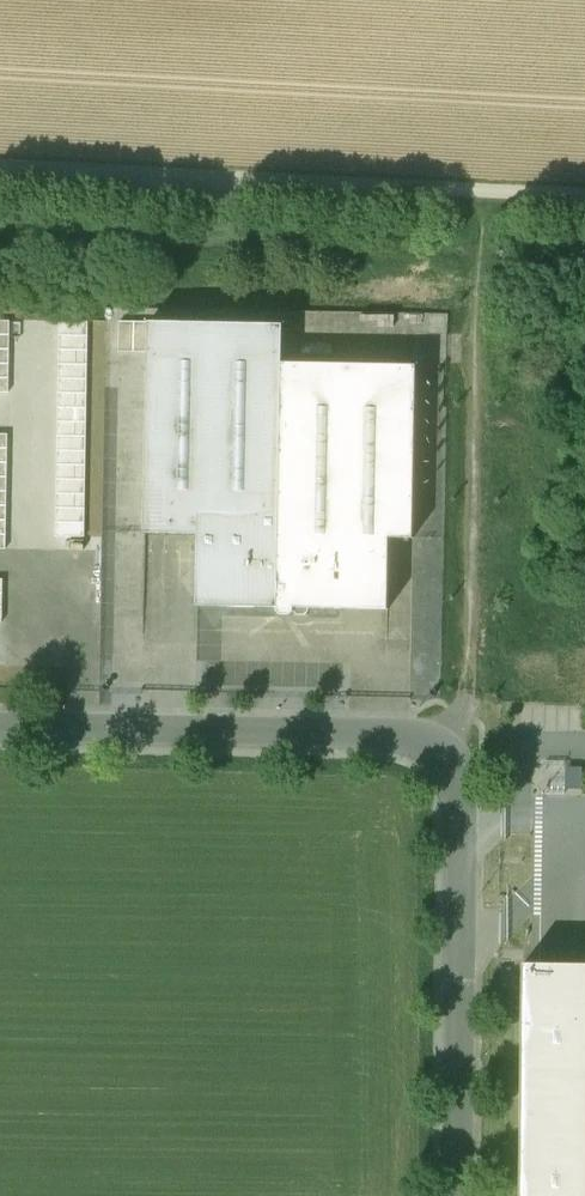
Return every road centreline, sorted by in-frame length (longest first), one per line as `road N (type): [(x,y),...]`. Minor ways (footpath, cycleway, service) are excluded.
road 1 (unclassified): [(459,1195),(459,759),(399,737),(0,730)]
road 2 (track): [(584,200),(0,167)]
road 3 (track): [(459,759),(481,195)]

